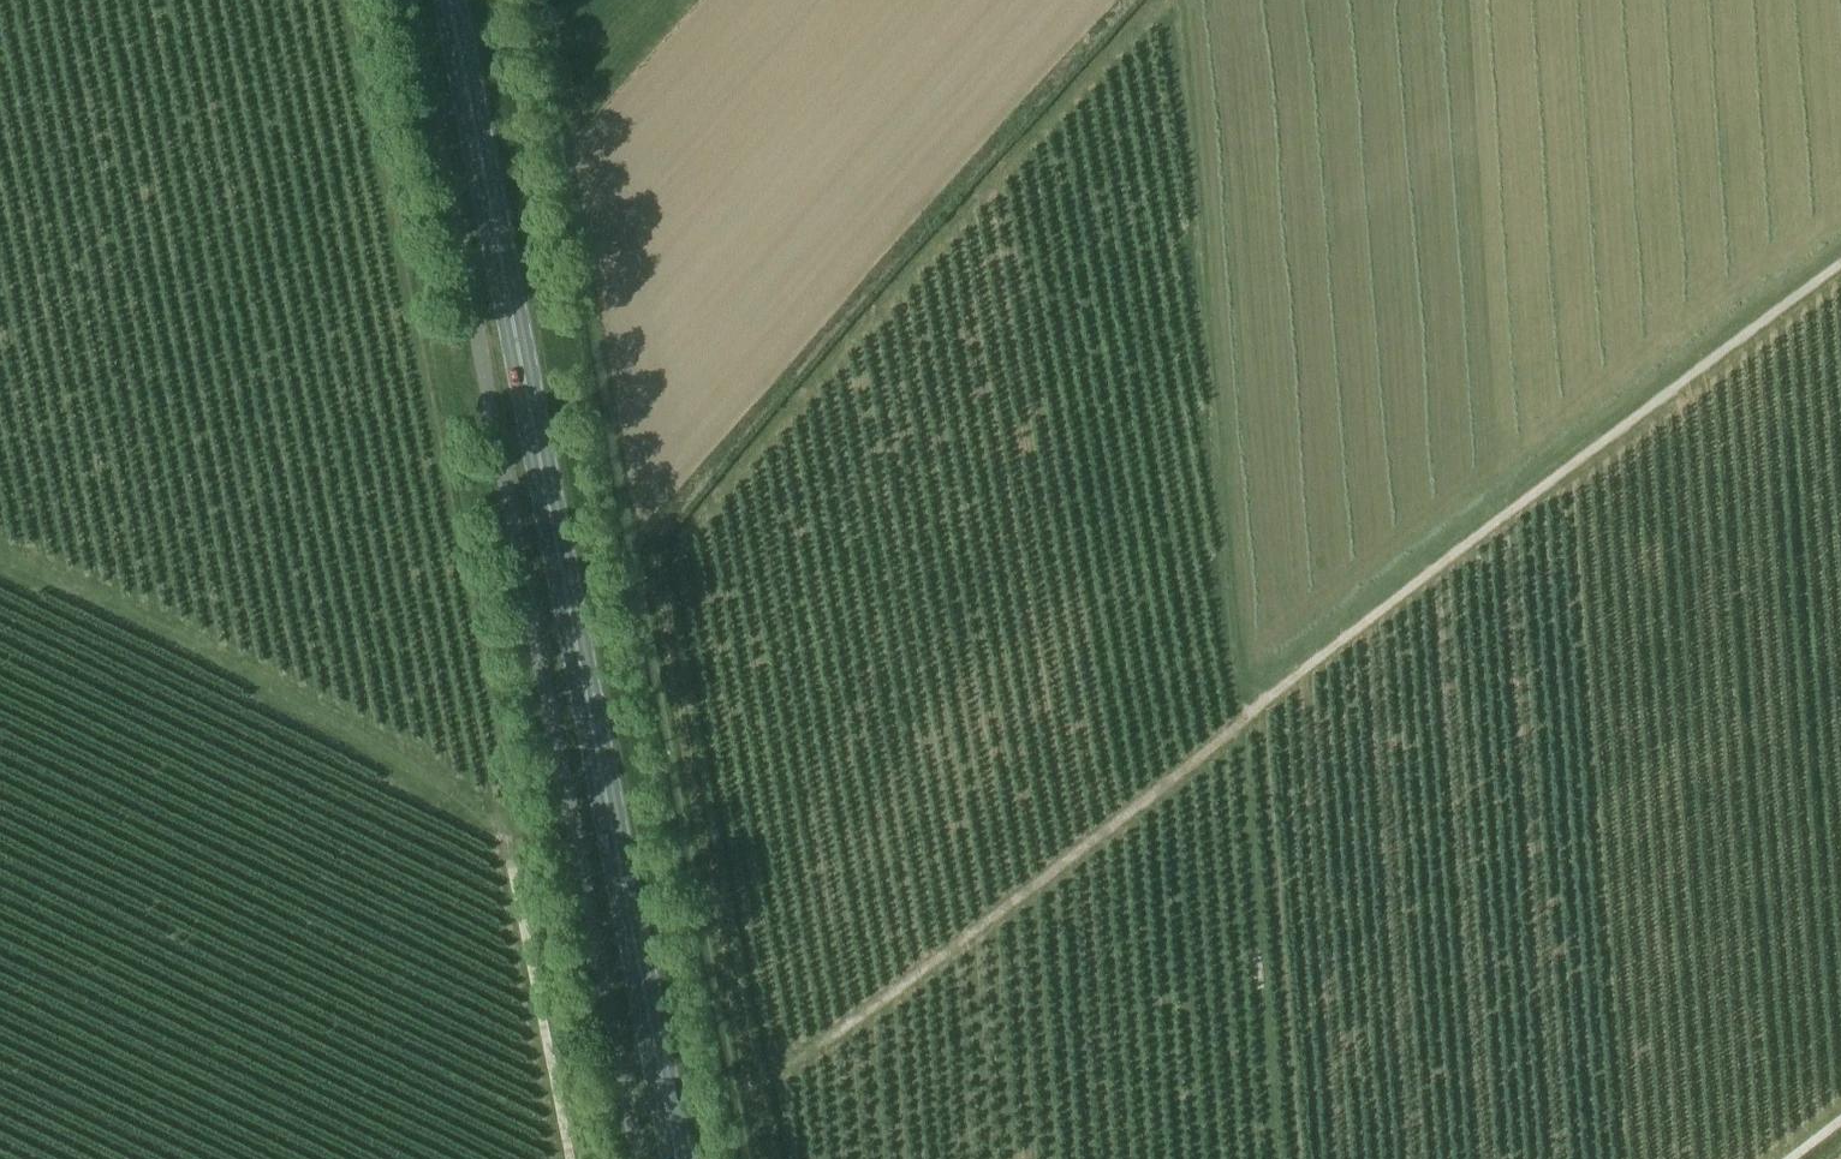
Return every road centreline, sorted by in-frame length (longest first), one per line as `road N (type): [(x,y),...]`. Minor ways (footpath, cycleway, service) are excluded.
road 1 (primary): [(679,1158),(448,0)]
road 2 (track): [(569,1158),(514,880)]

